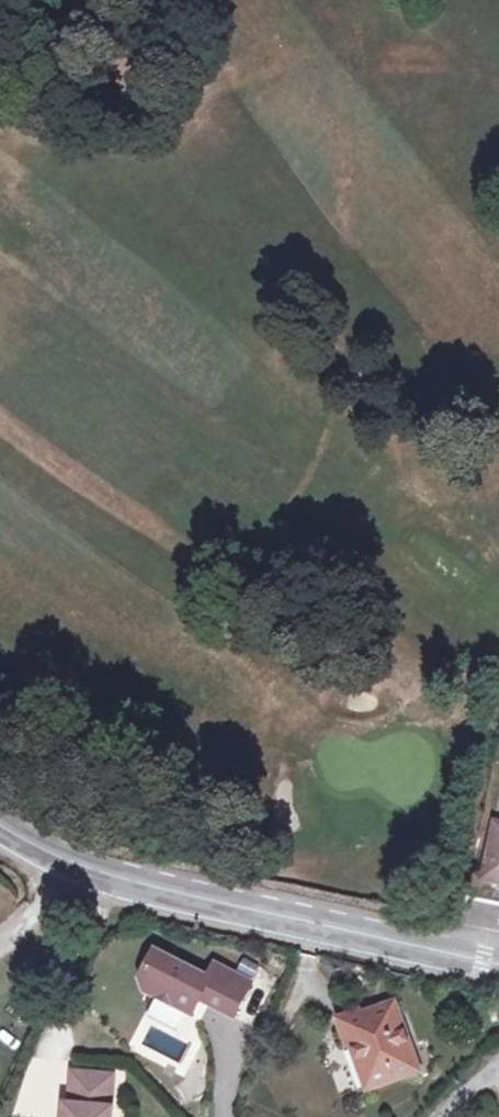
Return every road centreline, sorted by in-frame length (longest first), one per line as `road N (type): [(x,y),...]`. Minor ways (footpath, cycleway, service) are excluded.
road 1 (secondary): [(0,823),(98,871),(498,963)]

